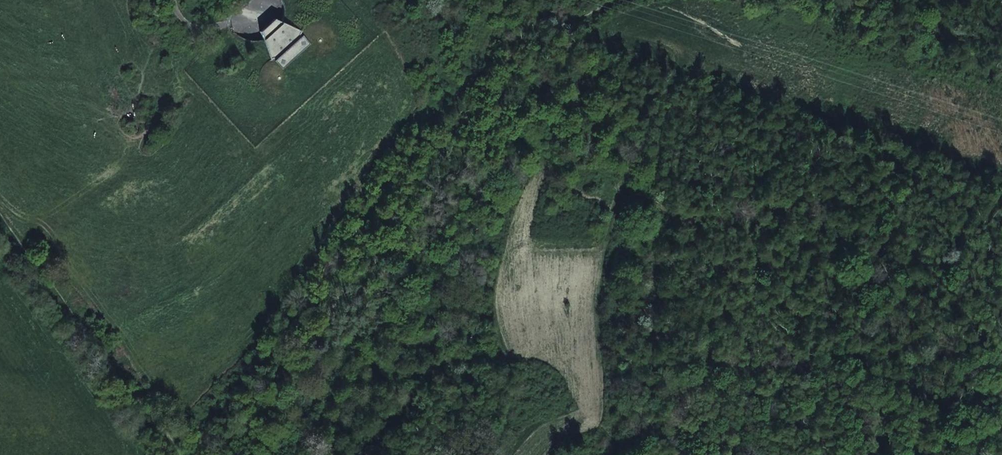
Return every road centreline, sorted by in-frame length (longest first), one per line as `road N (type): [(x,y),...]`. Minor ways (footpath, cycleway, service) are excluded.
road 1 (track): [(623,0),(532,40),(445,104),(198,454)]
road 2 (track): [(0,201),(184,454)]

